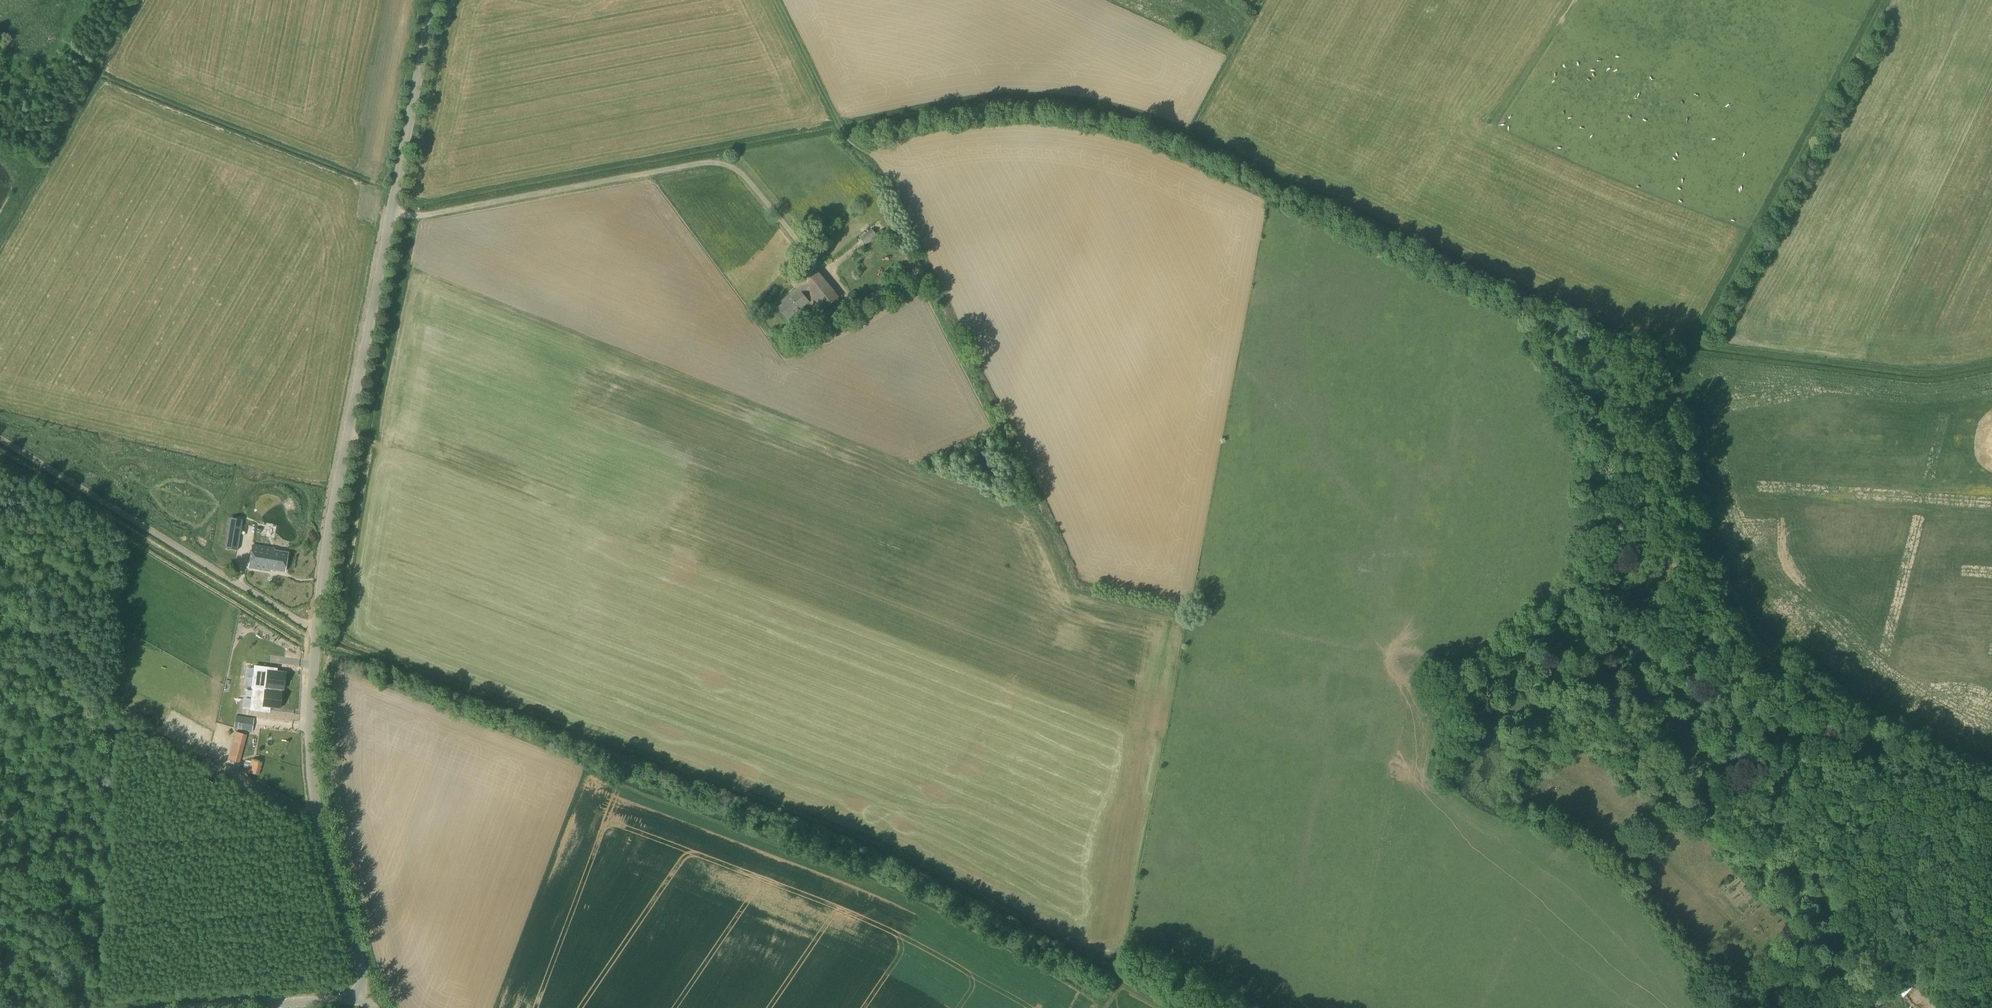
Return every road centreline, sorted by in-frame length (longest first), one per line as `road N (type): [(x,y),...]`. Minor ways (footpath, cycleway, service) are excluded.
road 1 (tertiary): [(362,999),(315,803),(311,695),(332,517),(434,0)]
road 2 (tertiary): [(236,1007),(362,999)]

